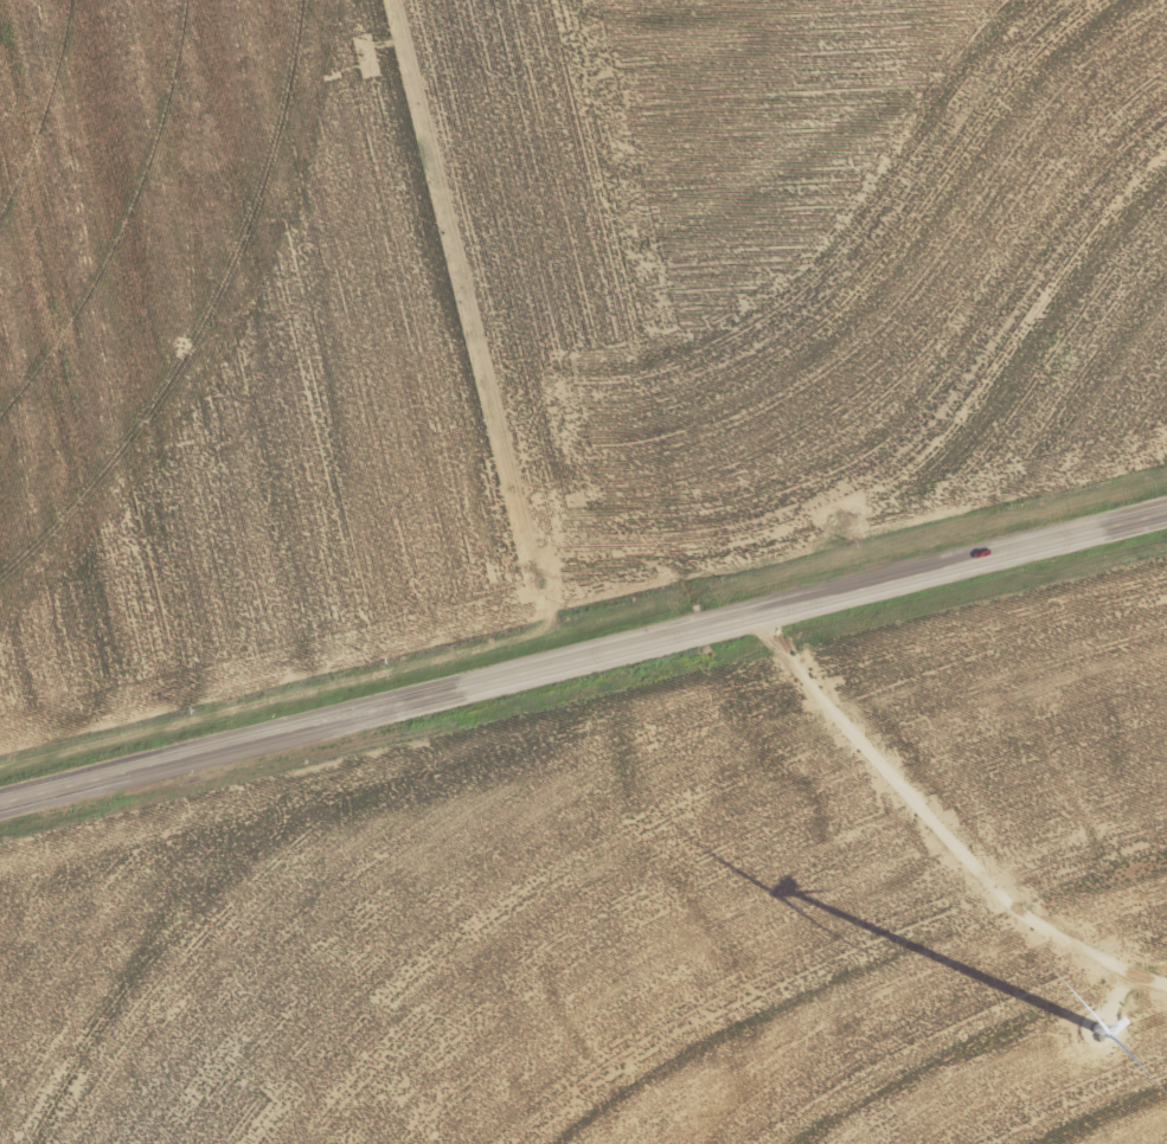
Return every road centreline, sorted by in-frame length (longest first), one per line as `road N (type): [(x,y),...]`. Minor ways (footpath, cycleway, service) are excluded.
road 1 (primary): [(1166,512),(0,804)]

